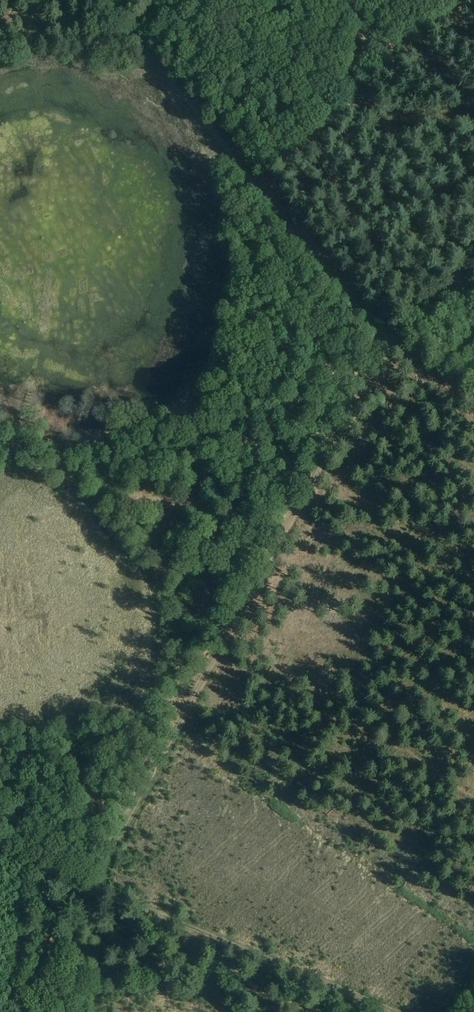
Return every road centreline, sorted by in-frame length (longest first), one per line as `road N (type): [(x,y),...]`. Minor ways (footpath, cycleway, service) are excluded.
road 1 (track): [(28,1011),(89,883),(390,349),(102,0)]
road 2 (track): [(0,854),(131,899),(397,1011)]
road 3 (track): [(473,262),(390,349),(473,405)]

